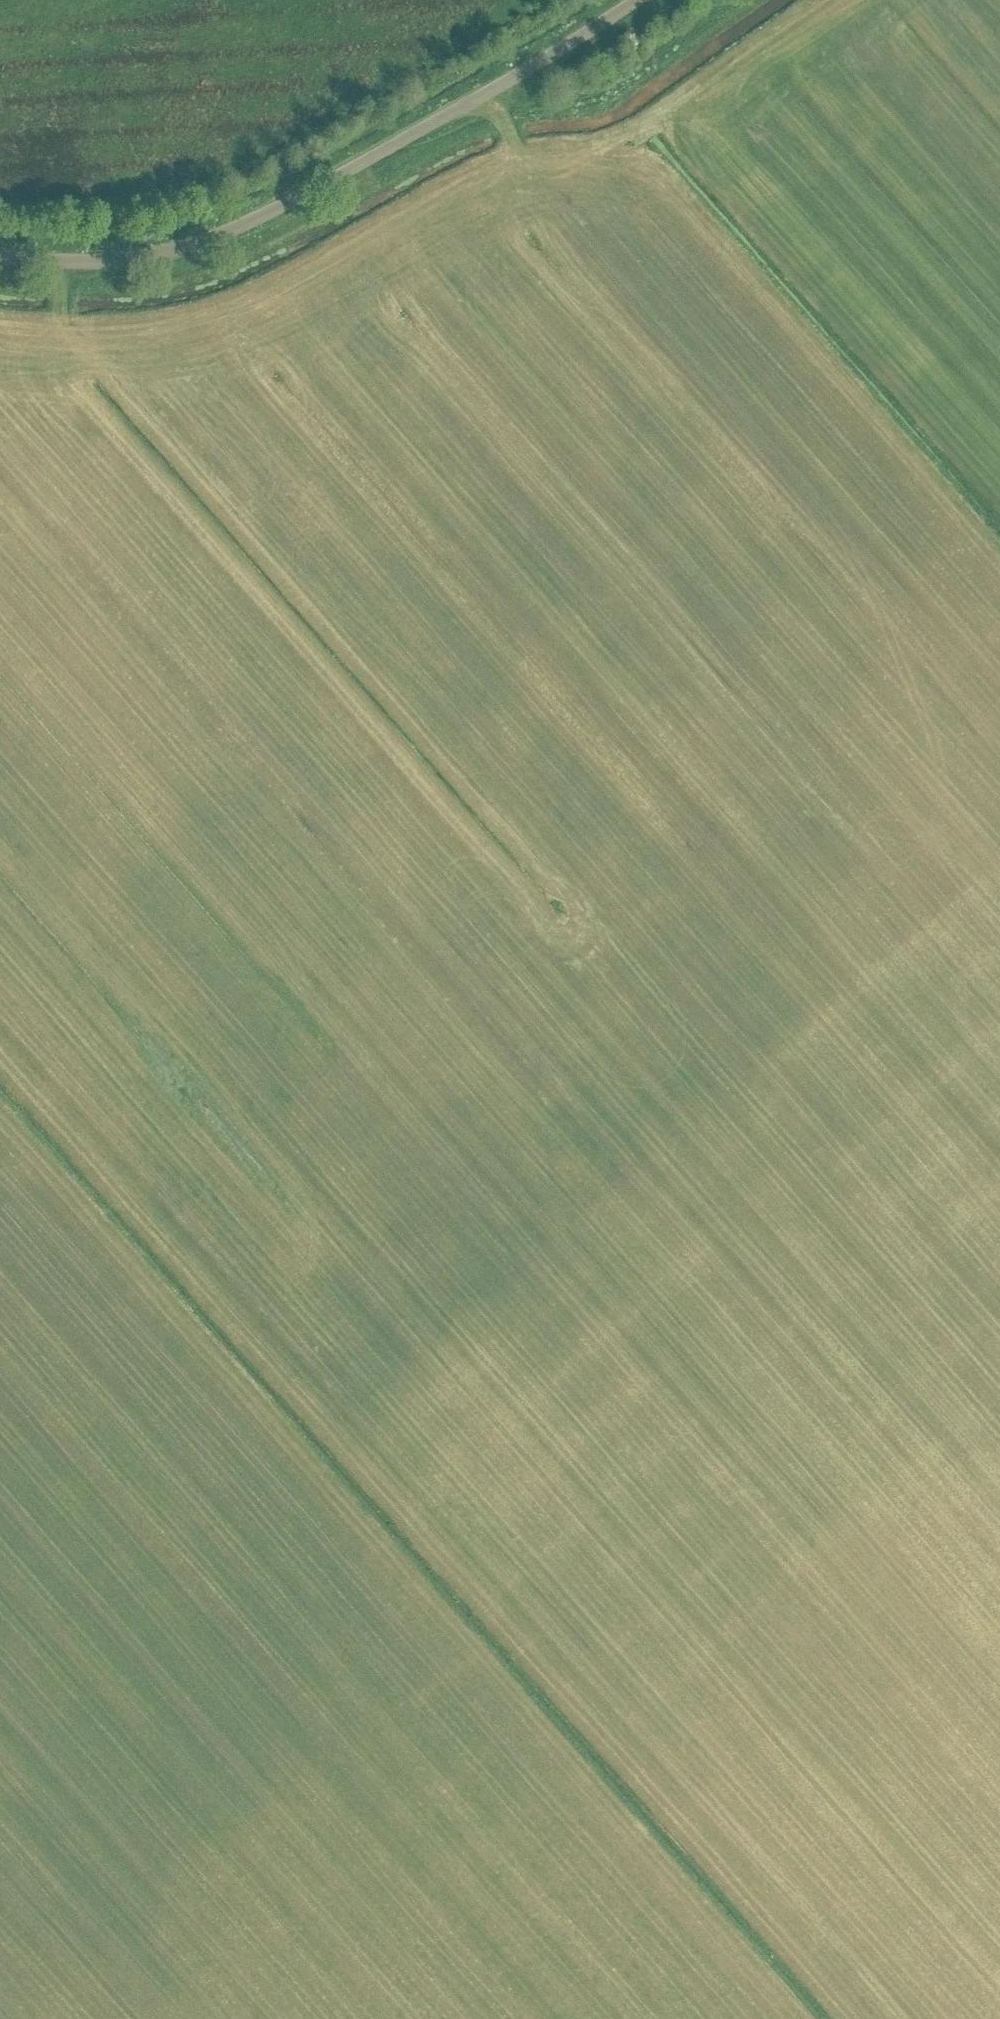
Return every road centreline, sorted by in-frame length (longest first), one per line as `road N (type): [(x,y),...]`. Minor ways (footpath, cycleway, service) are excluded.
road 1 (unclassified): [(0,256),(116,262),(183,247),(267,214),(631,0)]

